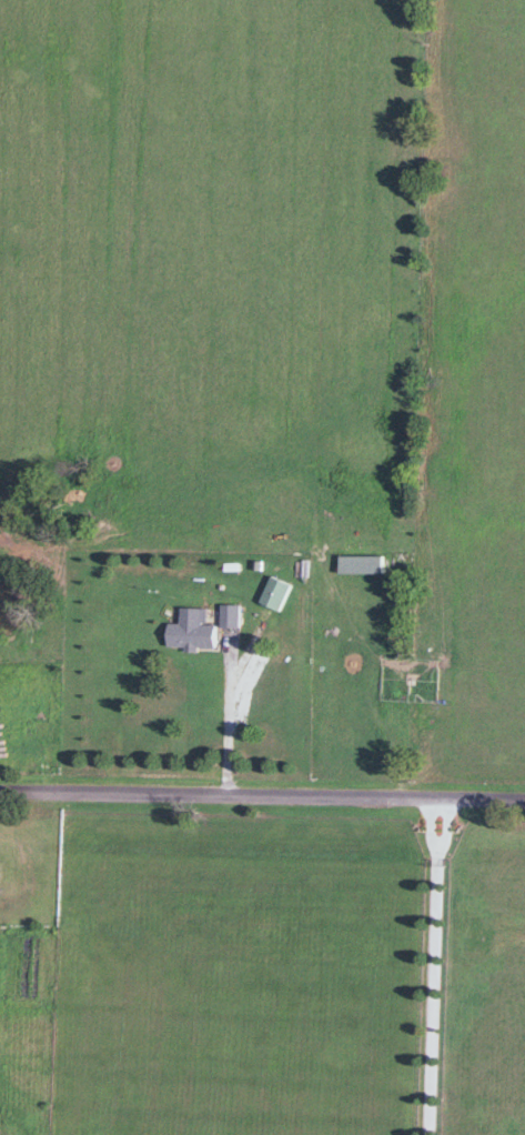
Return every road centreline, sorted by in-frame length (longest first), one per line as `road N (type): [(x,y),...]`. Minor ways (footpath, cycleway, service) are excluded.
road 1 (tertiary): [(524,799),(0,792)]

